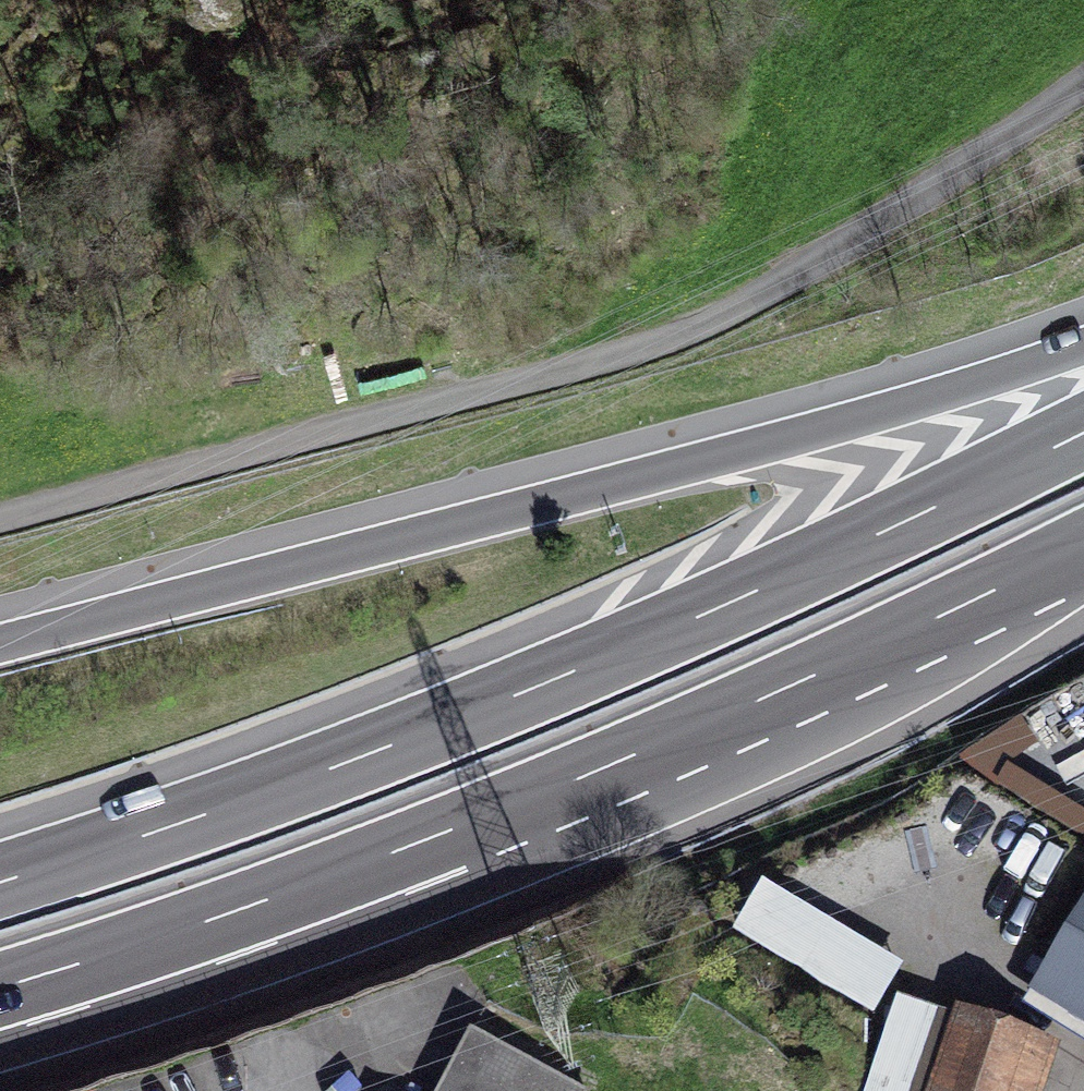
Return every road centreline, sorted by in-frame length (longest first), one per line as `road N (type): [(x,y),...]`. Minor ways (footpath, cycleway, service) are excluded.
road 1 (residential): [(0,518),(642,350),(758,303),(1083,87)]
road 2 (motorway): [(1083,431),(669,631),(266,791),(0,879)]
road 3 (motorway): [(0,989),(382,859),(587,776),(1083,548)]
road 4 (motorway): [(1083,346),(688,462),(0,642)]

